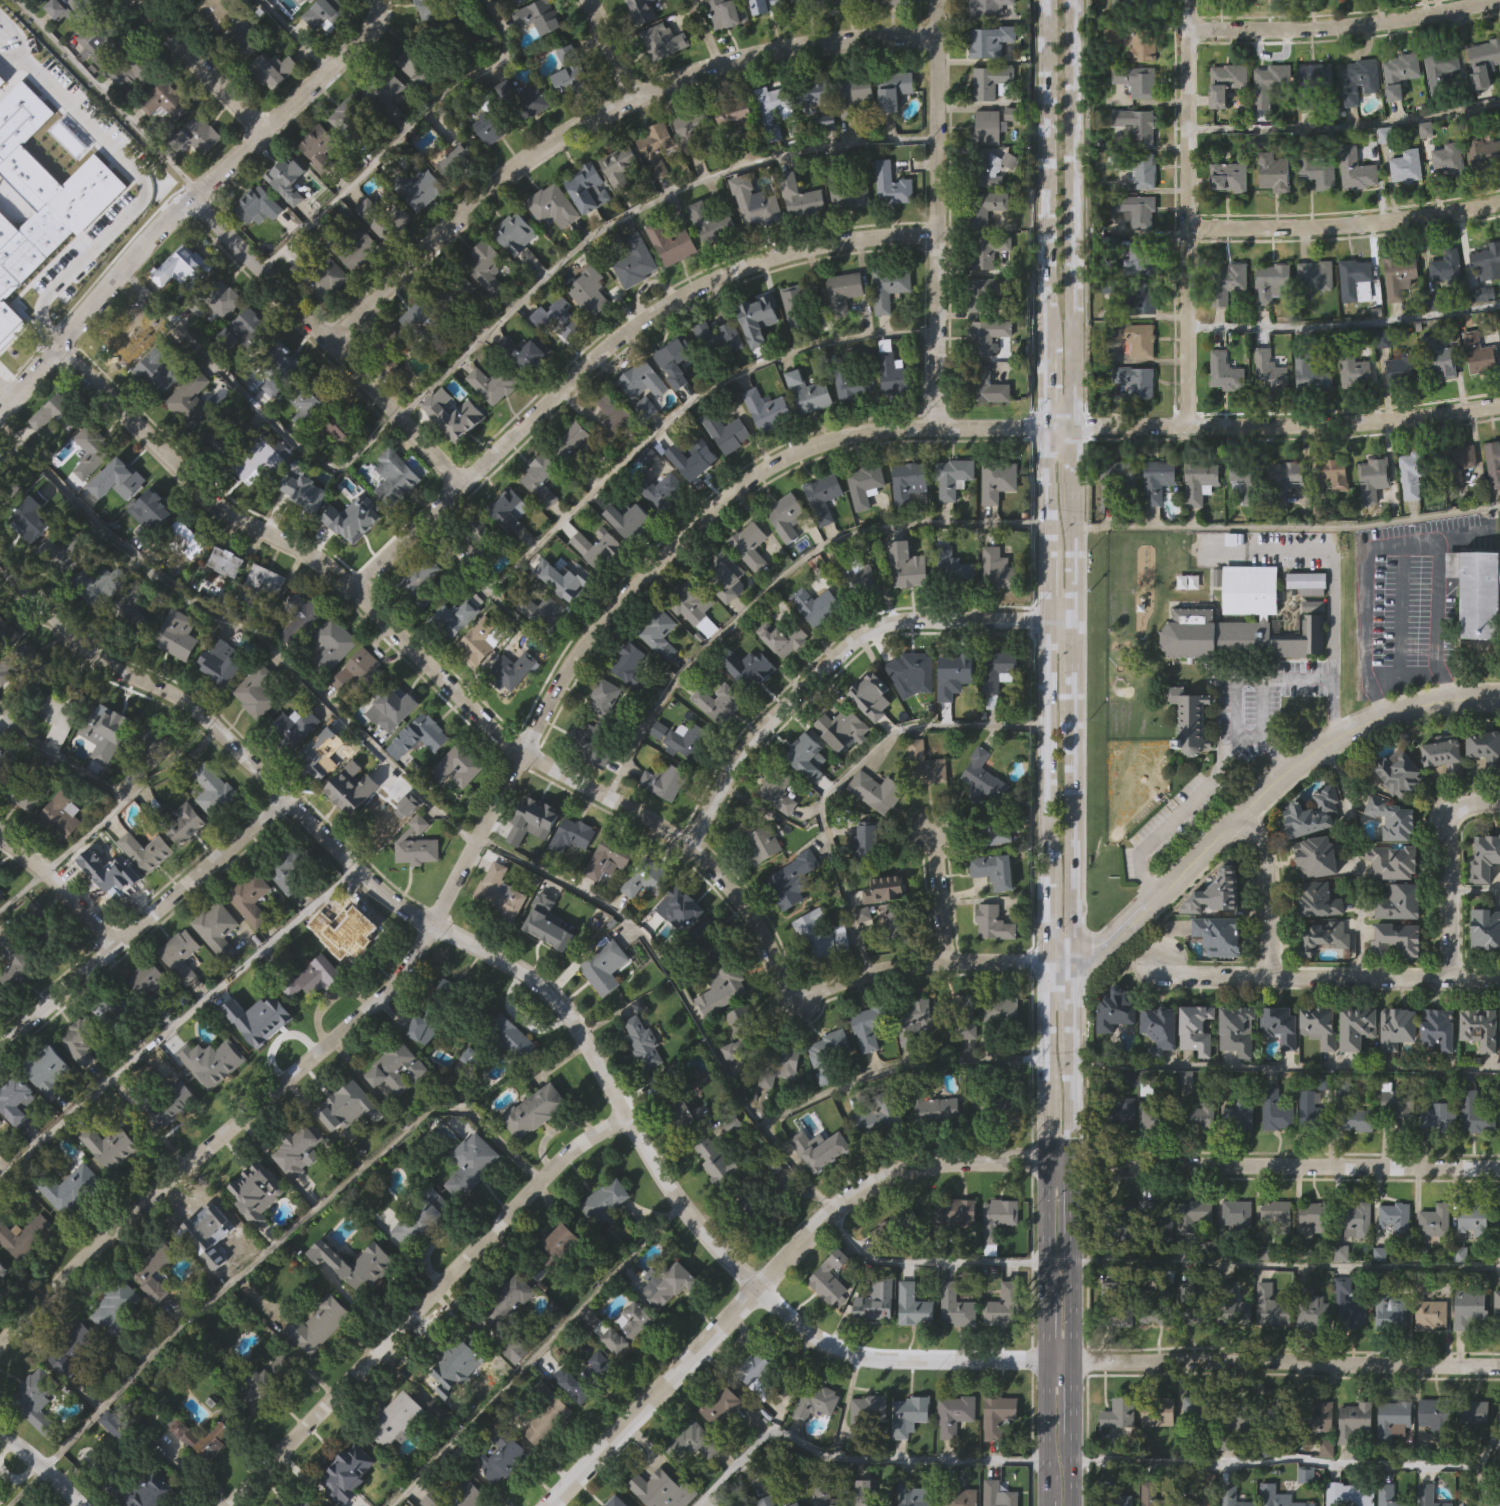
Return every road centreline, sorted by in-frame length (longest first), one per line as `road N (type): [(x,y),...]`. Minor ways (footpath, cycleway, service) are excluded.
road 1 (secondary): [(1072,1505),(1076,0)]
road 2 (secondary): [(1051,0),(1054,1505)]
road 3 (residential): [(0,1342),(106,1236),(409,968),(600,624),(739,488),(821,441),(883,429),(1050,429)]
road 4 (residential): [(62,331),(216,502),(336,572),(522,753),(689,847),(734,892),(794,993),(907,966),(1051,960)]
road 5 (residential): [(0,563),(80,649),(203,714),(394,900),(555,997),(677,1200),(758,1288)]
road 6 (residential): [(355,591),(603,351),(688,293),(810,247),(938,236)]
road 7 (residential): [(330,341),(524,161),(633,99),(742,60),(855,40),(939,39)]
road 8 (residential): [(228,1505),(551,1170),(628,1118)]
road 9 (residential): [(0,402),(135,251),(365,30),(377,0)]
road 10 (tertiary): [(1072,961),(1103,946),(1316,751),(1395,710),(1499,699)]
road 11 (residential): [(689,847),(753,739),(873,630),(900,621),(1053,622)]
road 12 (residential): [(1188,428),(1191,0)]
road 13 (residential): [(1073,430),(1341,418),(1499,397)]
road 14 (residential): [(1072,1363),(1499,1351)]
road 15 (residential): [(1072,1163),(1499,1169)]
road 16 (residential): [(937,427),(939,0)]
road 17 (residential): [(463,486),(190,201)]
road 18 (residential): [(0,1048),(291,798)]
road 19 (residential): [(1156,960),(1176,976),(1499,980)]
road 20 (residential): [(758,1288),(839,1350),(877,1359),(1056,1359)]
road 21 (residential): [(1191,31),(1295,32),(1419,19),(1499,0)]
road 22 (residential): [(1191,229),(1294,230),(1499,204)]
road 23 (tertiary): [(549,1505),(758,1288)]
road 24 (tertiary): [(828,1219),(889,1178),(944,1163),(1051,1164)]
road 25 (residential): [(1499,806),(1450,817),(1451,979)]
road 26 (residential): [(264,131),(141,0)]
road 27 (residential): [(1238,821),(1259,839),(1267,871),(1270,979)]
road 28 (residential): [(116,946),(46,866),(0,837)]
road 29 (residential): [(946,962),(933,829)]

